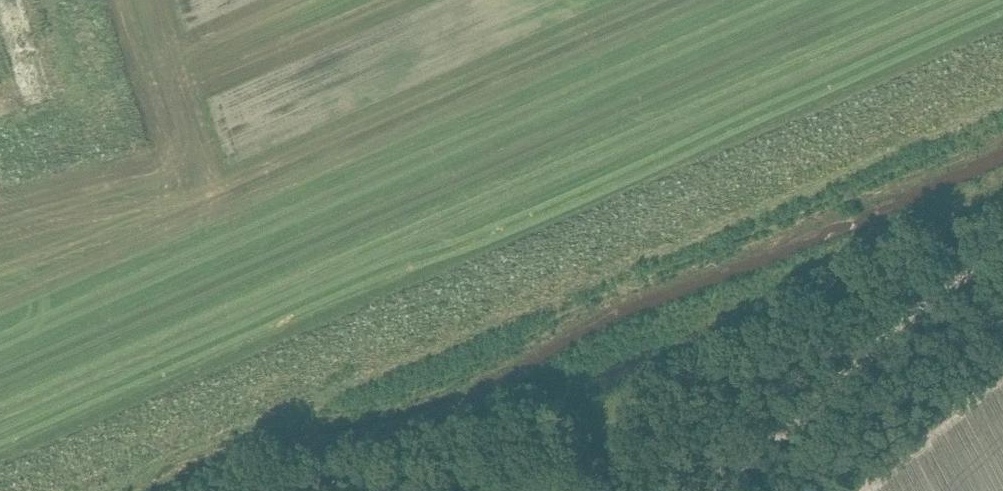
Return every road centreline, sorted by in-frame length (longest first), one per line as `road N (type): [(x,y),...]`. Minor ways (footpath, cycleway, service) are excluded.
road 1 (track): [(1002,257),(887,341),(717,490)]

